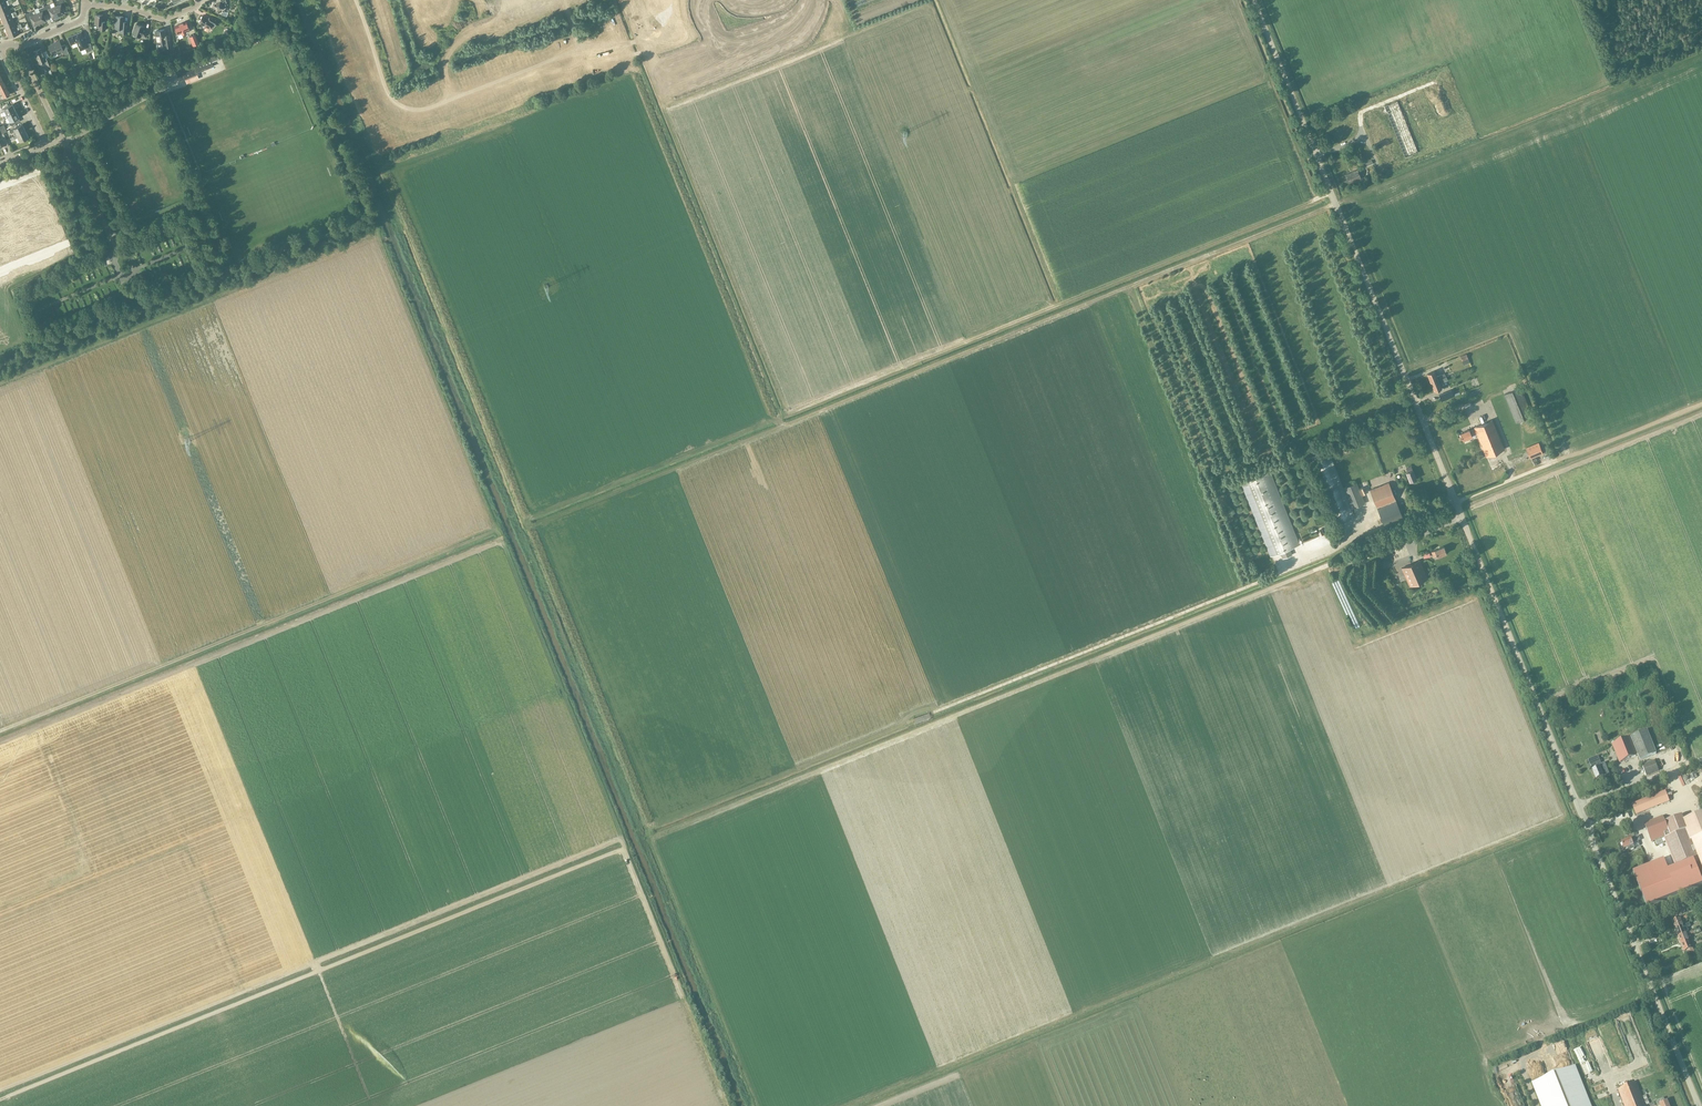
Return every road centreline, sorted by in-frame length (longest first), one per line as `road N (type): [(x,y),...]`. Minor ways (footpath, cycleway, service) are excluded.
road 1 (unclassified): [(1699,1105),(1253,0)]
road 2 (track): [(581,47),(408,110),(386,91),(356,0)]
road 3 (track): [(451,100),(441,69),(452,42),(481,21),(545,0)]
road 4 (track): [(566,0),(581,47),(662,43)]
road 5 (residential): [(84,4),(163,19),(199,0)]

